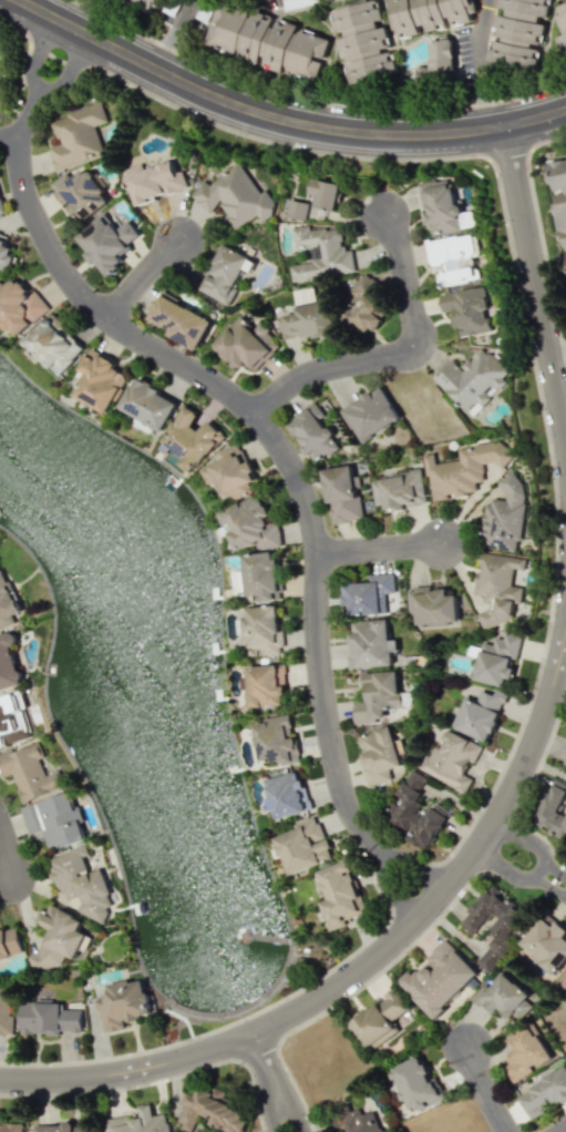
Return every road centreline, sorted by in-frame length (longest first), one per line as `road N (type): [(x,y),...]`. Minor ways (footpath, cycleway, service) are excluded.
road 1 (residential): [(75,27),(23,137),(30,203),(96,307),(219,386),(288,462),(319,555),(326,706),(346,796),(378,851),(433,907)]
road 2 (residential): [(565,640),(533,749),(488,835),(433,907),(360,968),(239,1041),(122,1070),(0,1077)]
road 3 (tertiary): [(565,112),(462,134),(327,130),(199,91),(23,0)]
road 4 (residential): [(256,419),(312,376),(422,353),(390,221)]
road 5 (residential): [(507,128),(517,225),(565,439)]
road 6 (residential): [(319,555),(444,549)]

